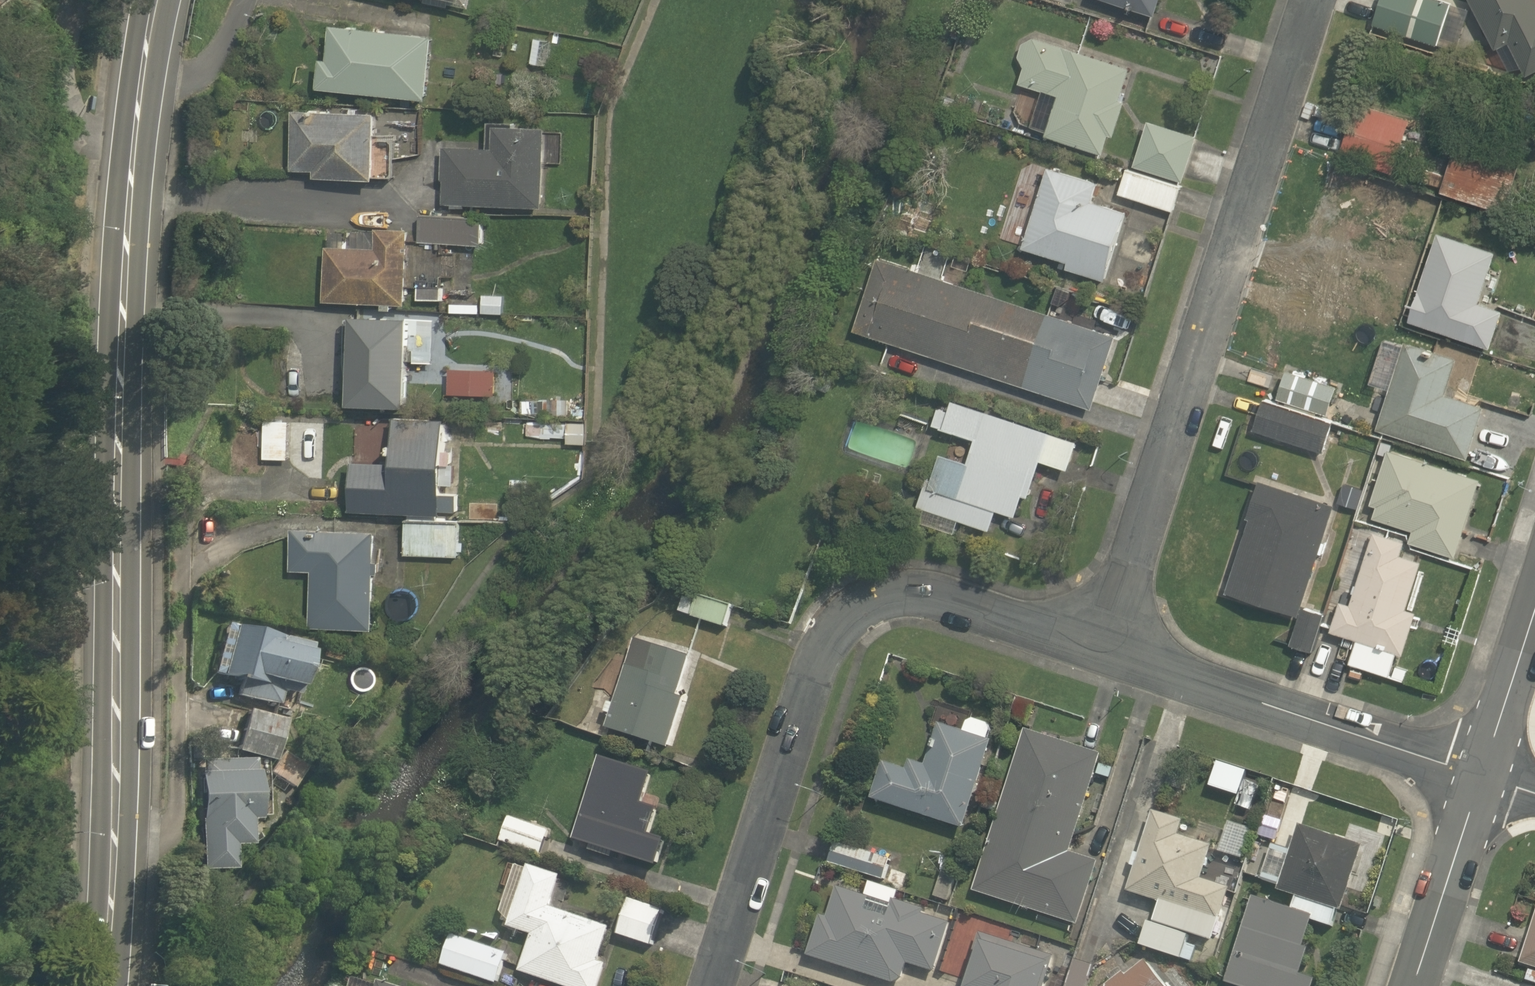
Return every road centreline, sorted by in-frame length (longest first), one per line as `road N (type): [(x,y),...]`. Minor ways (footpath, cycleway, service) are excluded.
road 1 (secondary): [(109,985),(128,274),(160,0)]
road 2 (residential): [(1103,650),(1312,0)]
road 3 (residential): [(1103,650),(902,590),(869,596),(839,617),(827,633),(712,985)]
road 4 (residential): [(1479,779),(1103,650)]
road 5 (residential): [(1416,985),(1479,779)]
road 6 (residential): [(1479,779),(1534,606)]

